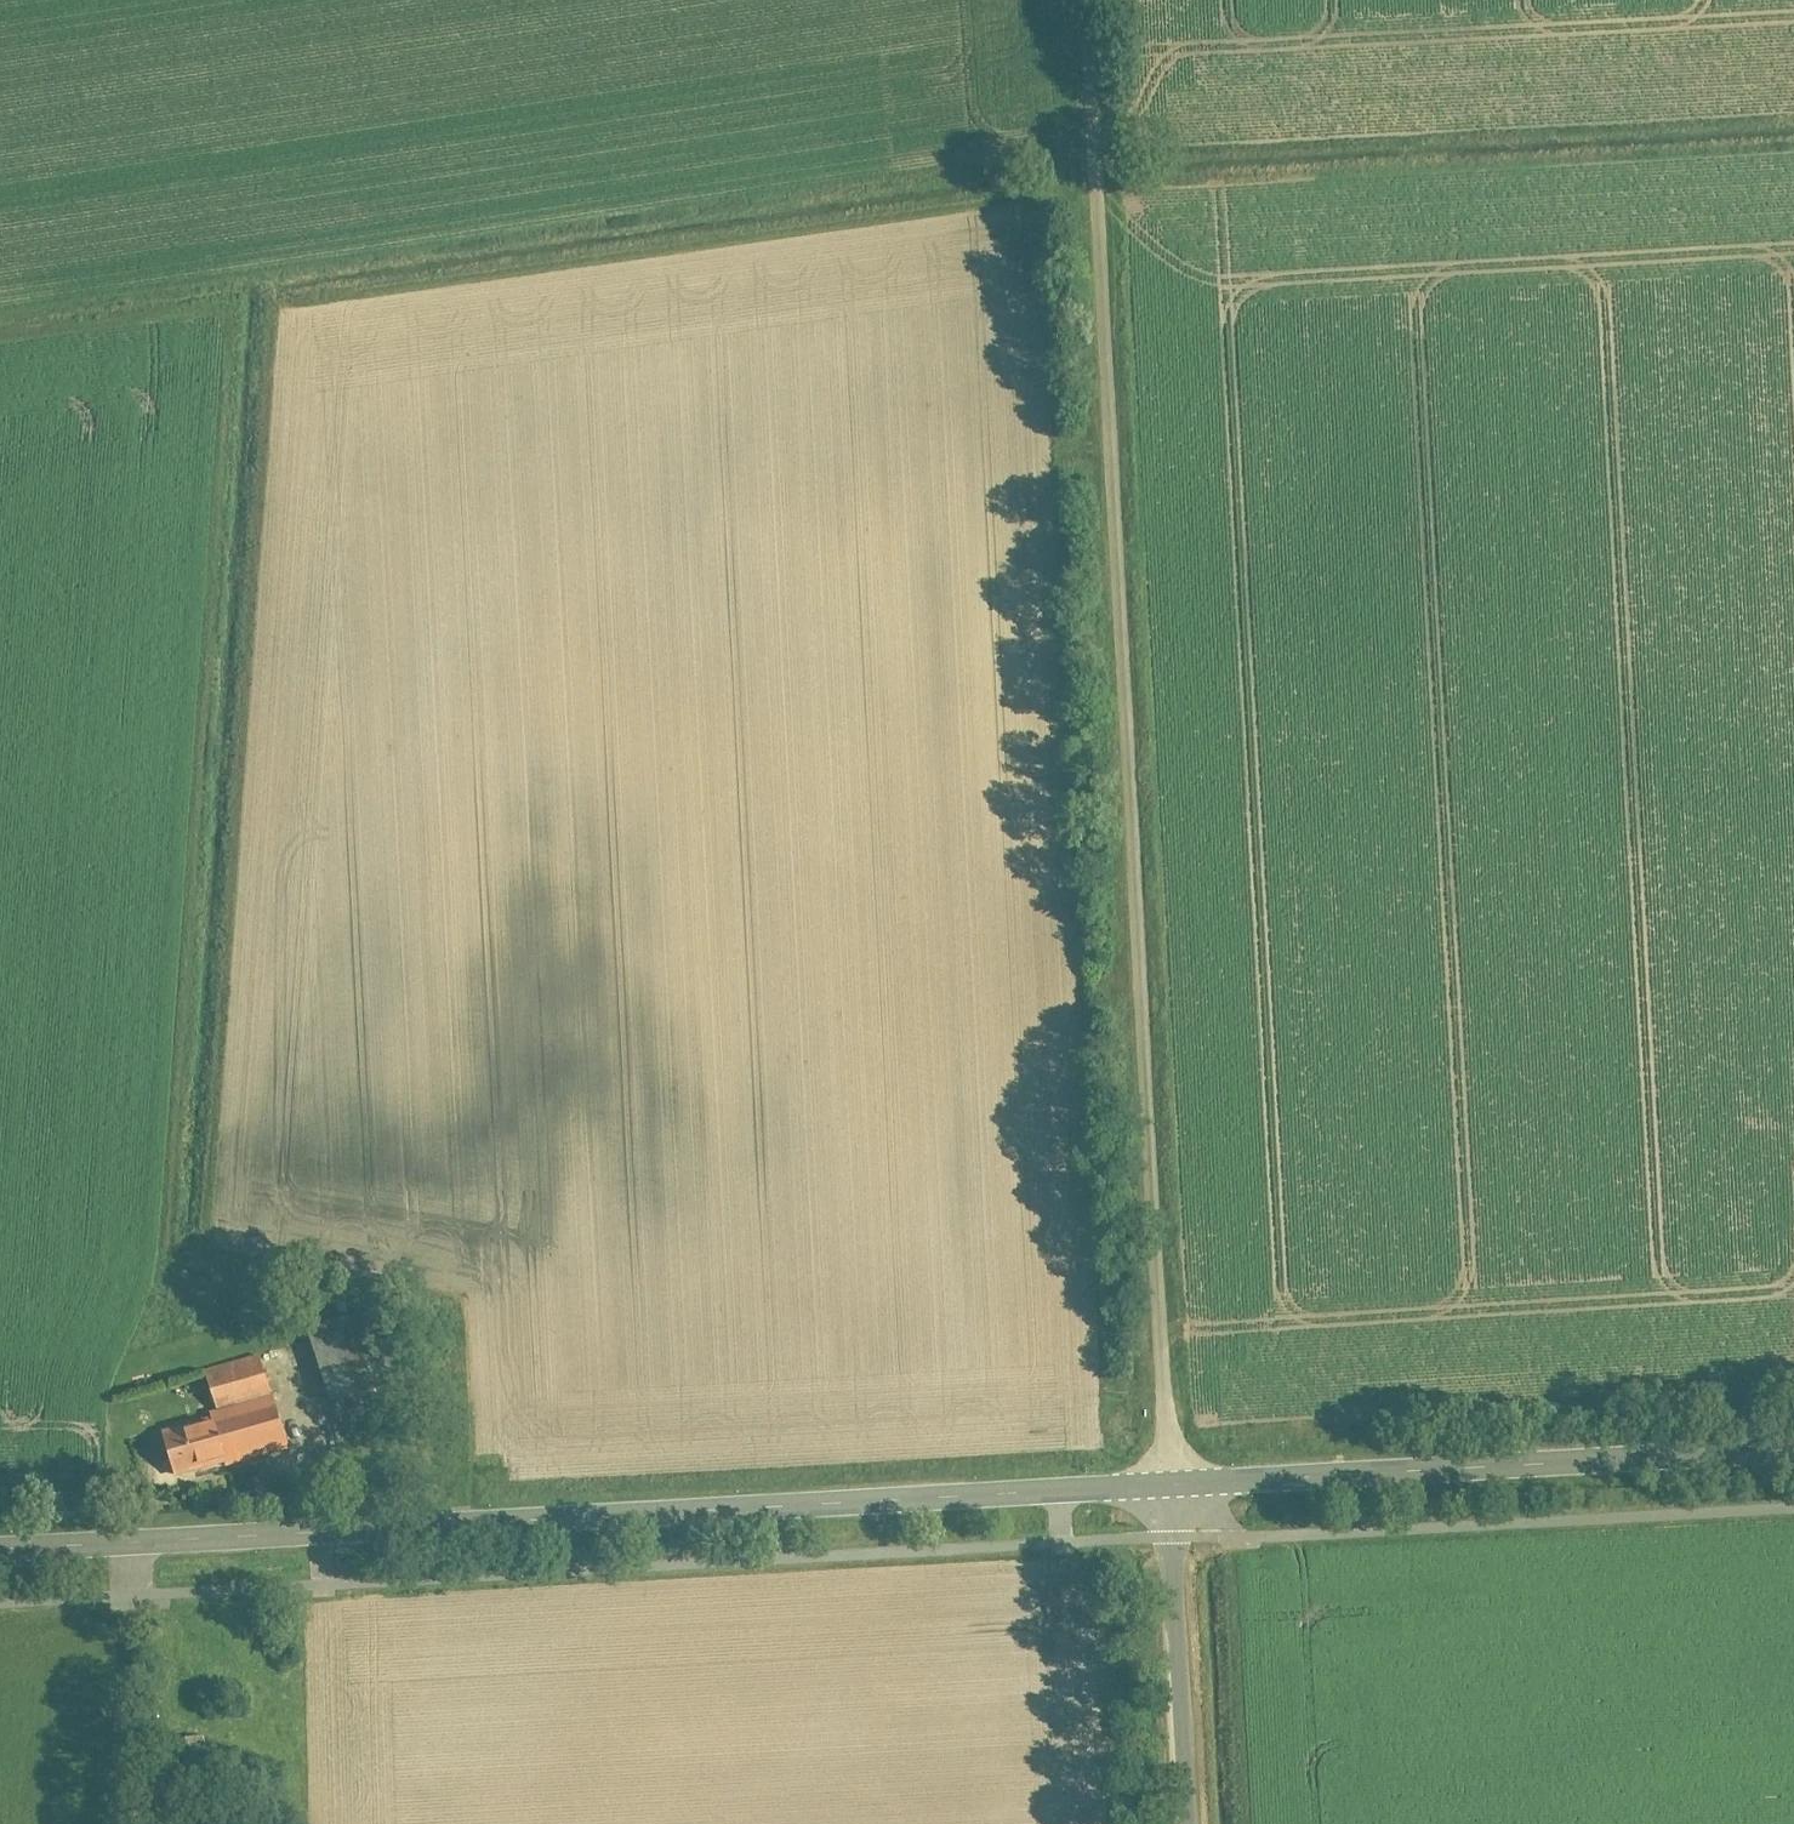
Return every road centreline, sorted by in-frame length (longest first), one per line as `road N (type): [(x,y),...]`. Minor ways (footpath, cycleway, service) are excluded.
road 1 (unclassified): [(1081,0),(1166,1490)]
road 2 (tertiary): [(0,1551),(1166,1490)]
road 3 (tertiary): [(1166,1490),(1793,1456)]
road 4 (unclassified): [(1166,1490),(1184,1823)]

